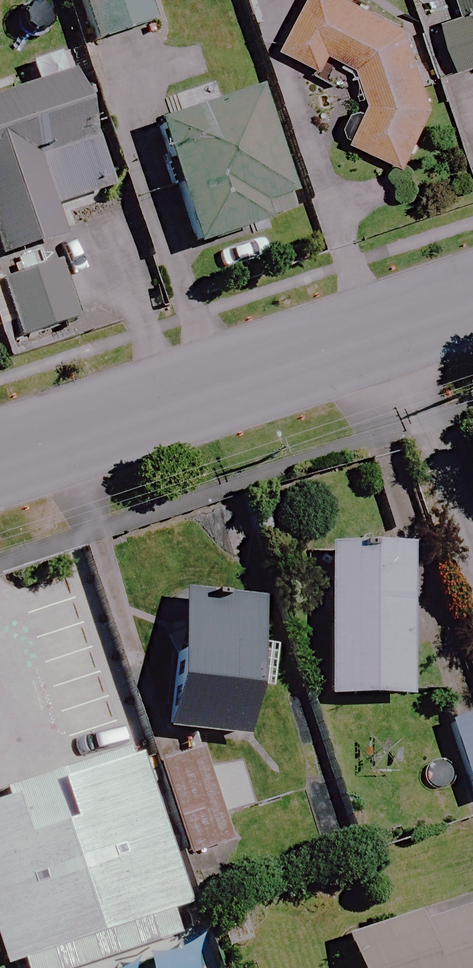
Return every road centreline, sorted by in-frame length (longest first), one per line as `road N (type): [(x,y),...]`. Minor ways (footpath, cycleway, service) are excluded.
road 1 (tertiary): [(0,458),(472,301)]

